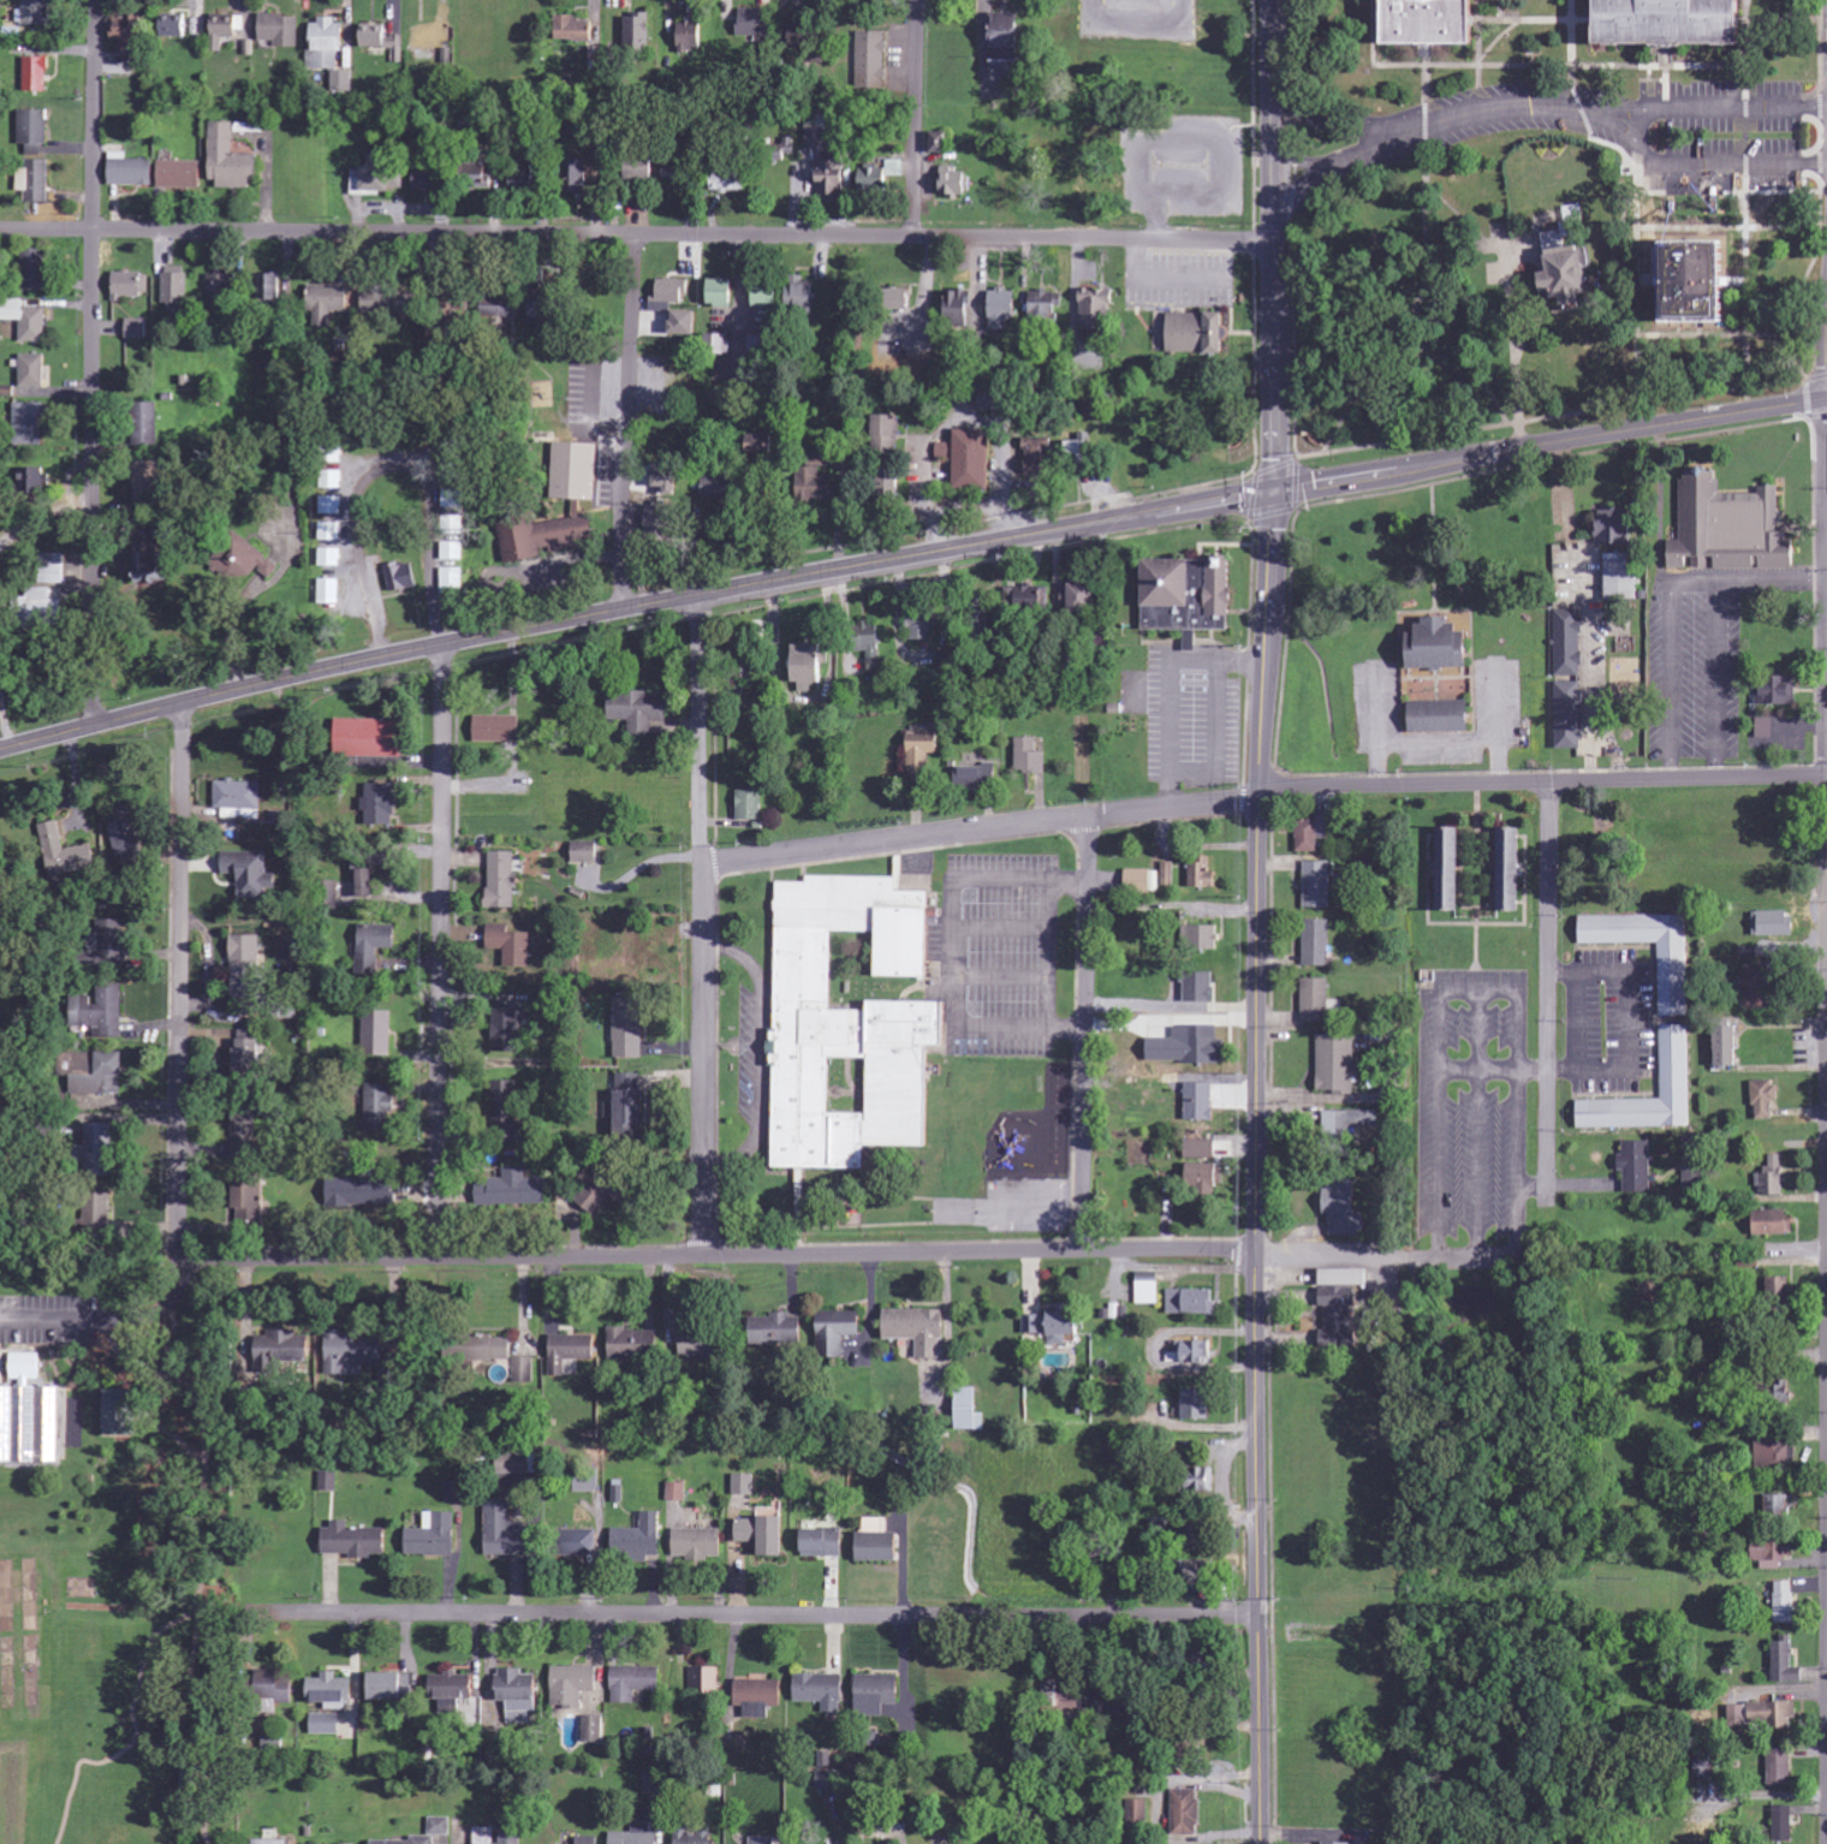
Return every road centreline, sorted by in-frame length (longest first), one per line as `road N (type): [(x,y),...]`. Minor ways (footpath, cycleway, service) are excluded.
road 1 (secondary): [(0,750),(327,668),(621,609),(1826,400)]
road 2 (tertiary): [(1261,1843),(1258,790),(1275,490)]
road 3 (residential): [(0,230),(1274,239)]
road 4 (residential): [(1405,1251),(179,1257)]
road 5 (residential): [(1258,1613),(282,1612)]
road 6 (residential): [(1826,1586),(1826,693)]
road 7 (residential): [(93,726),(98,0)]
road 8 (residential): [(702,1257),(696,596)]
road 9 (residential): [(435,1257),(442,644)]
road 10 (residential): [(1826,778),(1258,790)]
road 11 (residential): [(704,863),(1258,802)]
road 12 (residential): [(179,1257),(181,704)]
road 13 (tertiary): [(1275,490),(1271,0)]
road 14 (residential): [(1088,819),(1082,1250)]
road 15 (residential): [(1547,784),(1548,1186)]
road 16 (residential): [(621,609),(638,234)]
road 17 (residential): [(1274,221),(1323,178),(1392,143),(1494,112),(1579,107)]
road 18 (residential): [(1579,107),(1665,161),(1826,163)]
road 19 (residential): [(1826,108),(1579,107)]
road 20 (residential): [(914,237),(916,0)]
road 21 (residential): [(1430,130),(1352,130),(1273,88)]

